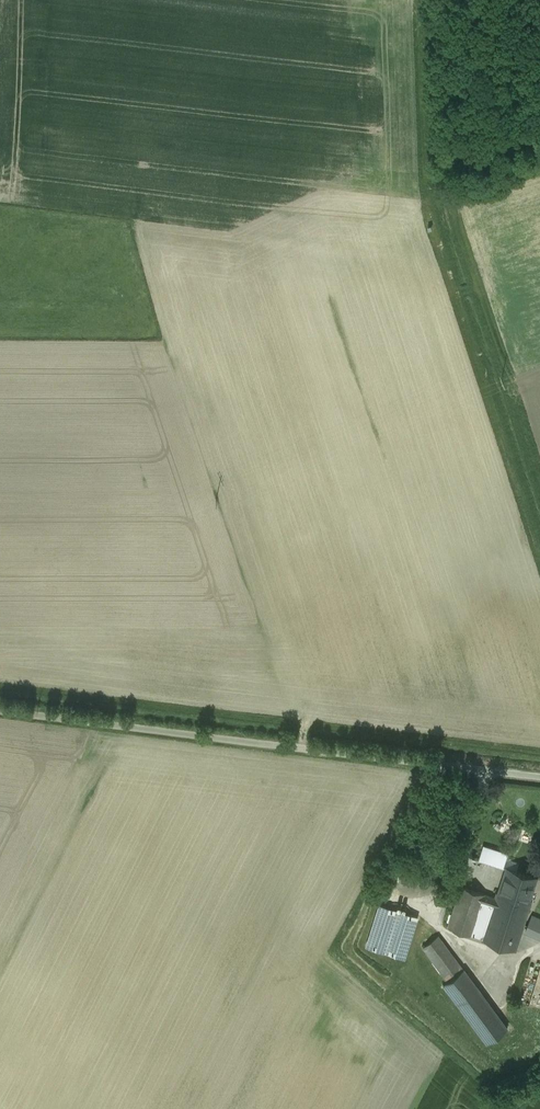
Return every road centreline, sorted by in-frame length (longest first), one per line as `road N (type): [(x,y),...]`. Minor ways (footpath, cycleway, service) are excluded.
road 1 (unclassified): [(0,710),(539,777)]

